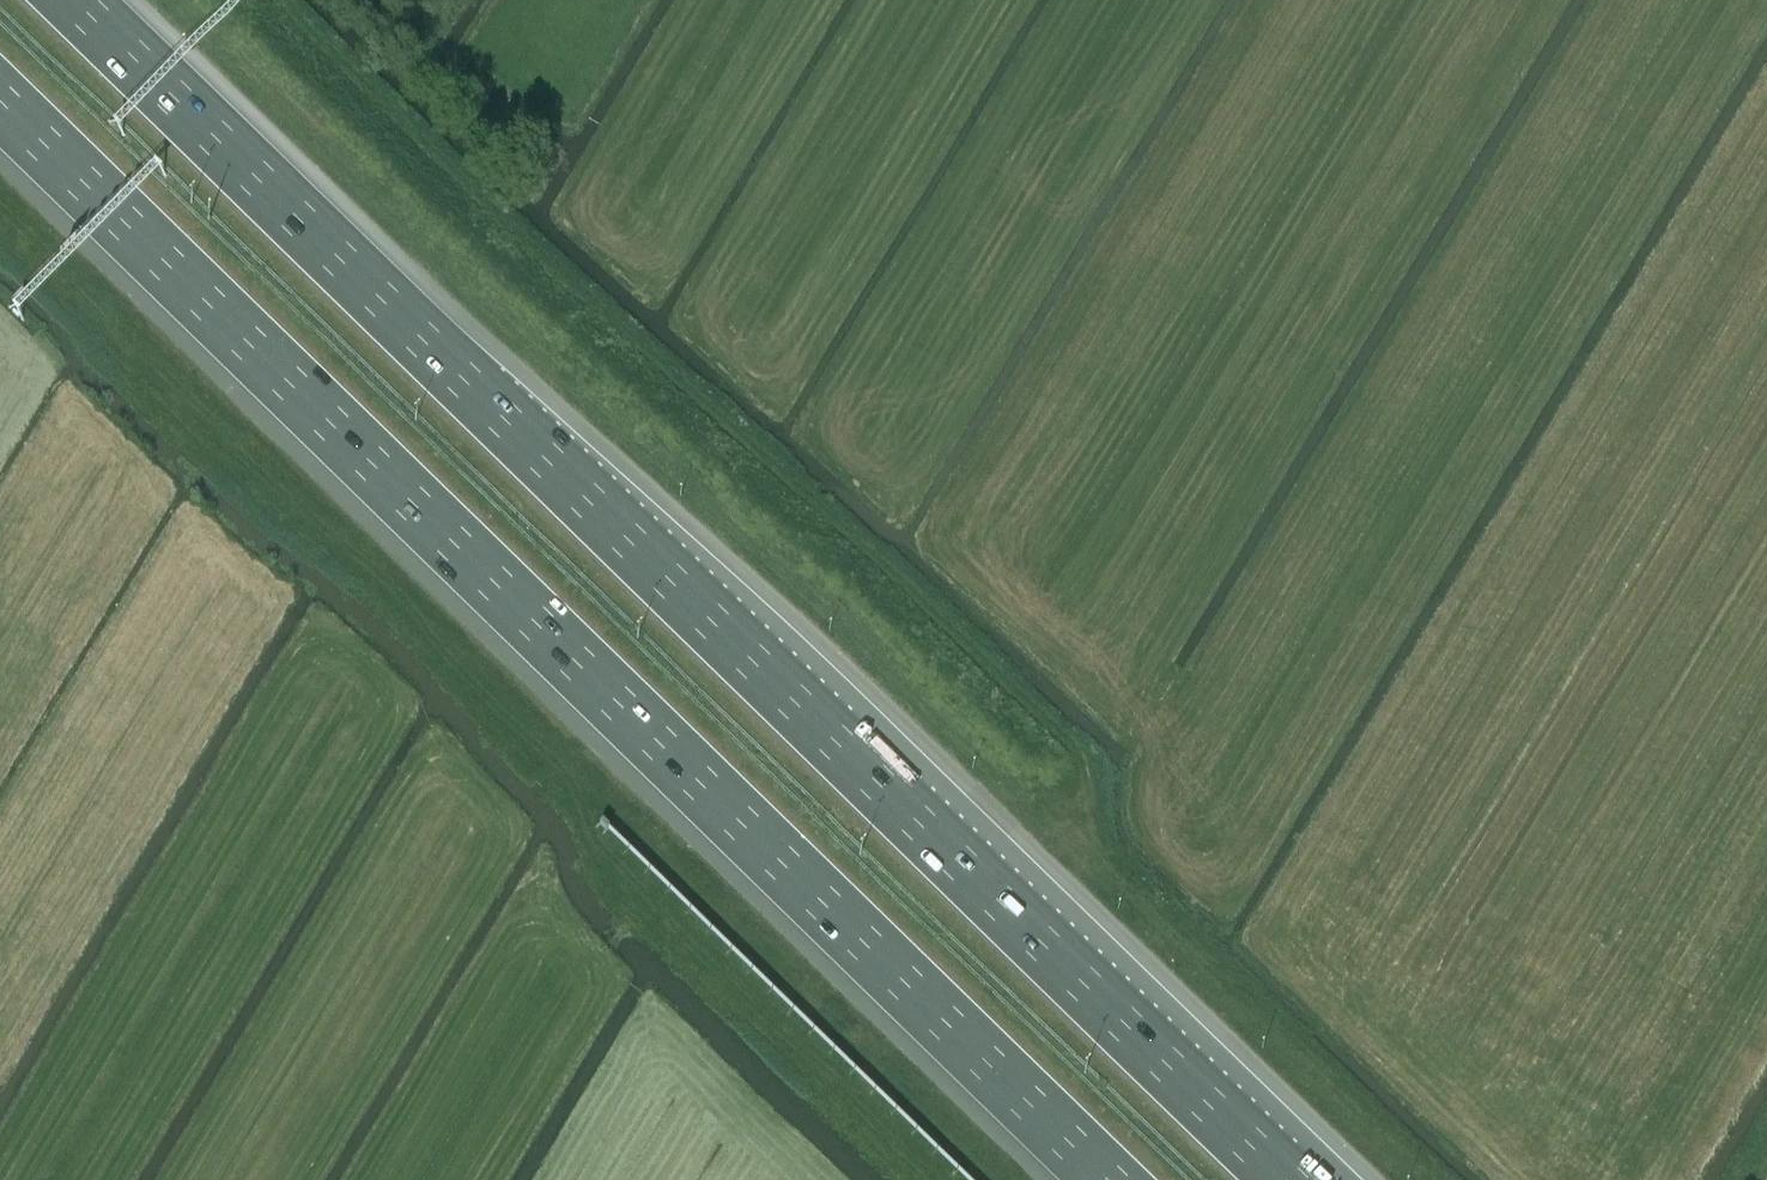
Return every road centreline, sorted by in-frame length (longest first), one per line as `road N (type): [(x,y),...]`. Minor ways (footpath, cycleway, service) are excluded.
road 1 (motorway): [(1287,1179),(68,0)]
road 2 (motorway): [(0,105),(1113,1179)]

